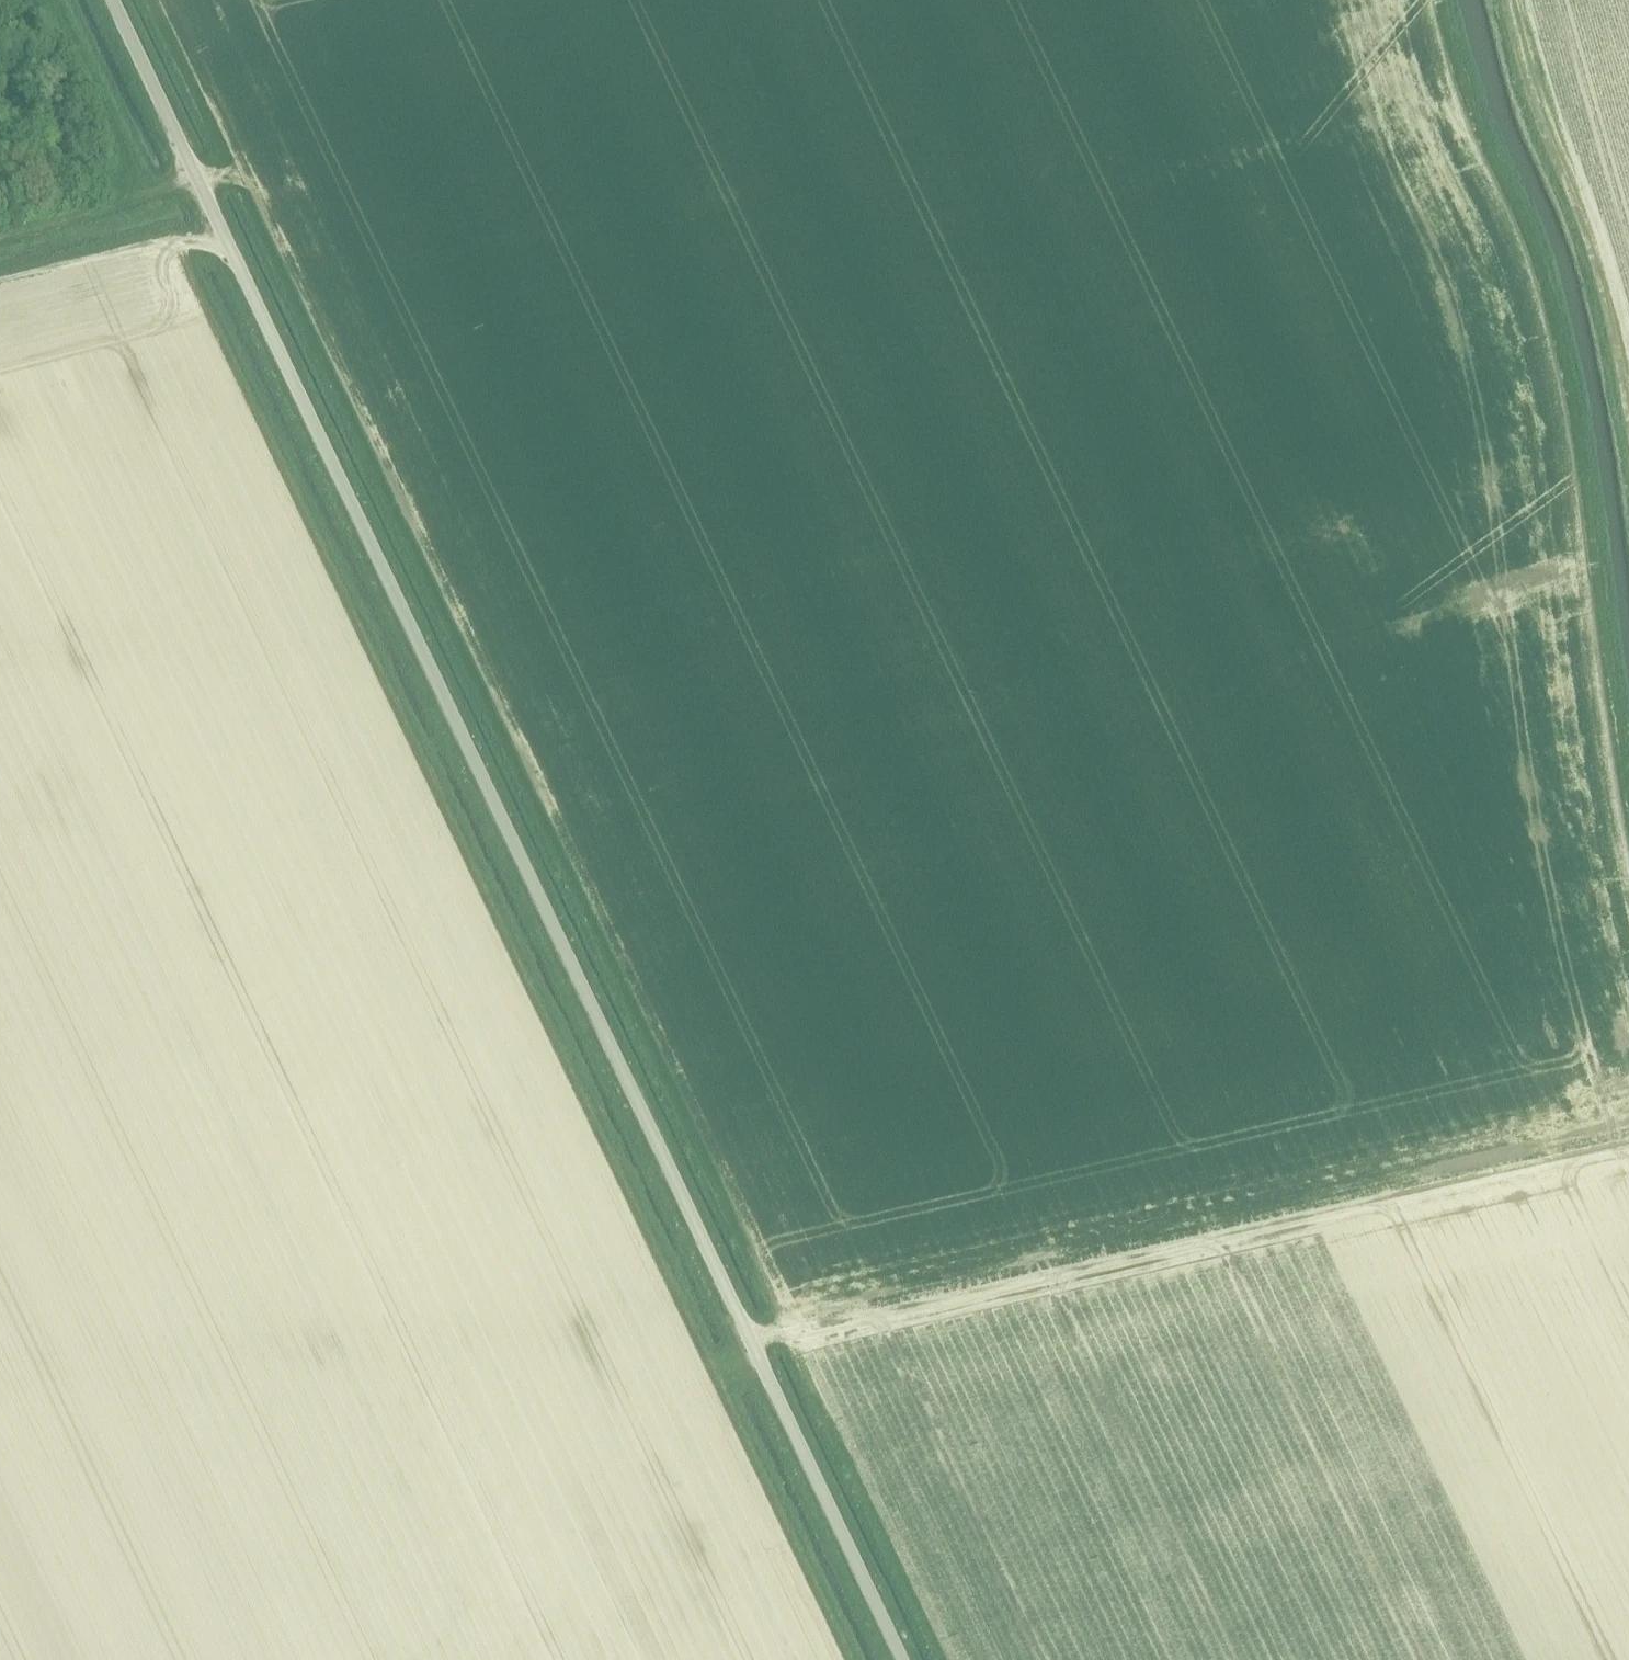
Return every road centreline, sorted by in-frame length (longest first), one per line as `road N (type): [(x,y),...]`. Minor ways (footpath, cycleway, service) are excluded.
road 1 (unclassified): [(904,1659),(112,0)]

